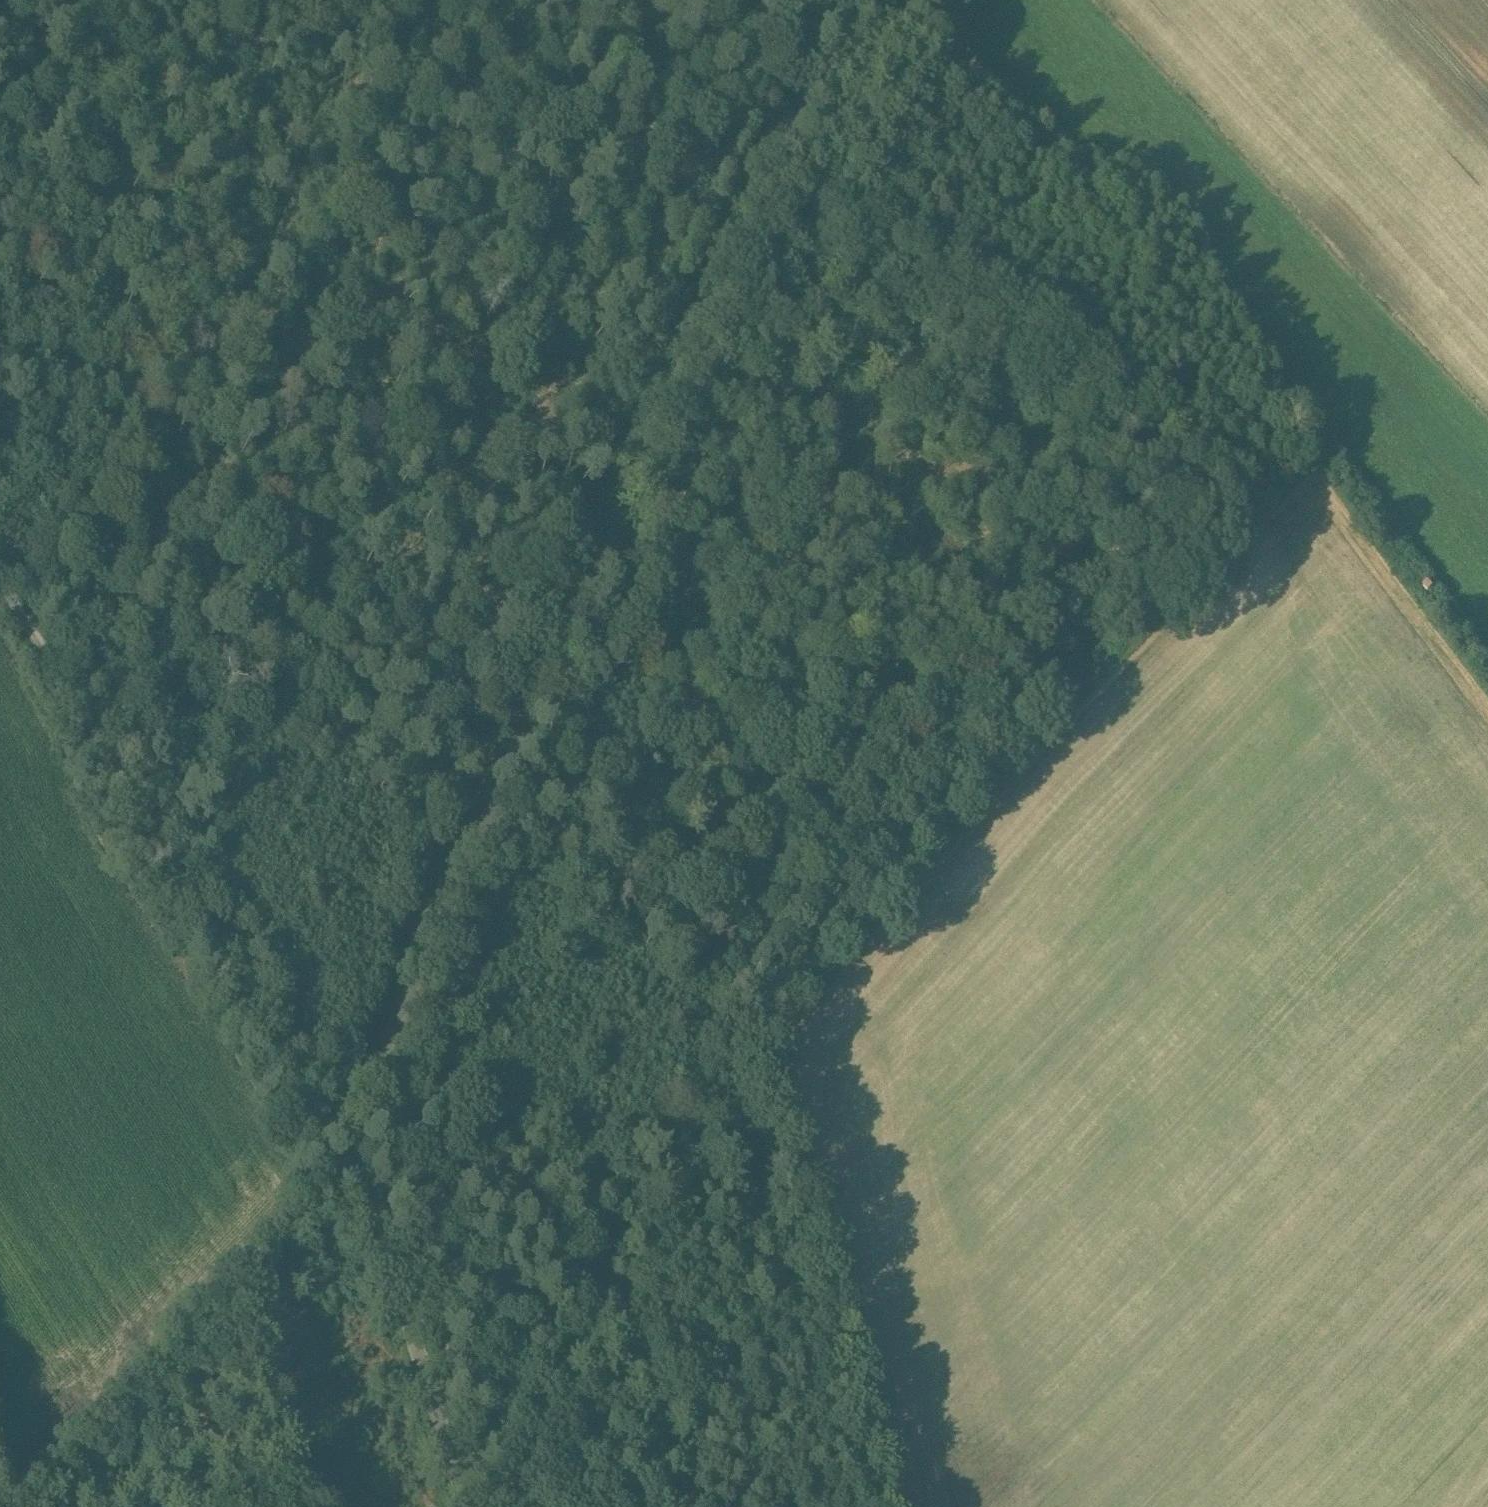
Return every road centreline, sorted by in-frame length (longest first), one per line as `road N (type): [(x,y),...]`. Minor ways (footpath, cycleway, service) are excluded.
road 1 (unclassified): [(334,1140),(359,1114),(849,0)]
road 2 (track): [(347,1156),(0,598)]
road 3 (unclassified): [(466,1506),(368,1192),(347,1156)]

